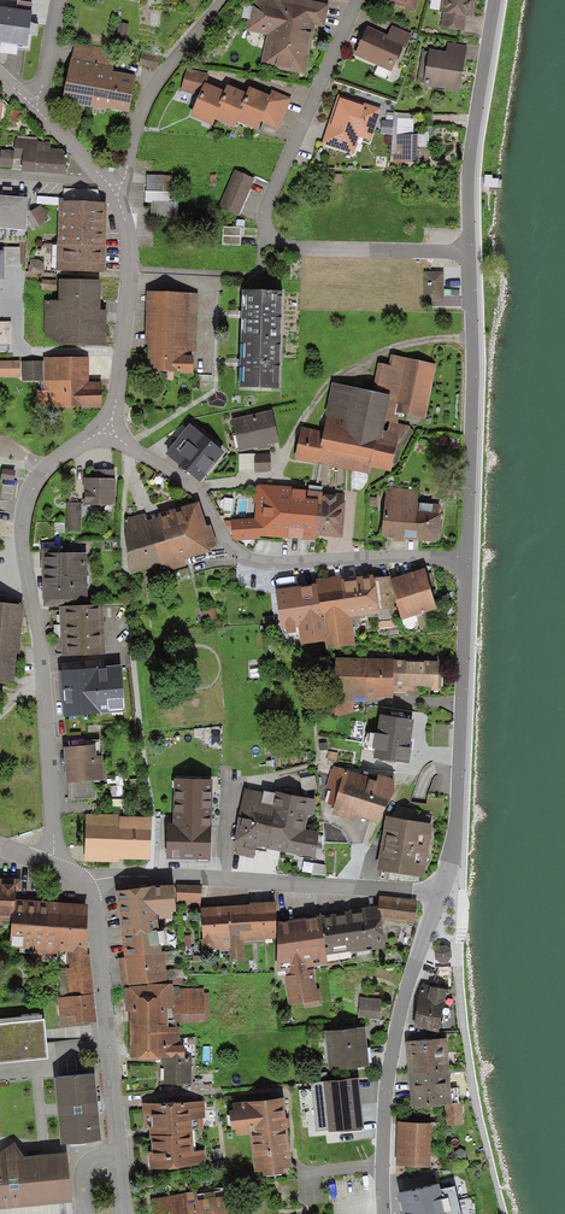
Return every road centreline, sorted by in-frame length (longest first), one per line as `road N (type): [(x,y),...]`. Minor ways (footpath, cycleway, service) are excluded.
road 1 (residential): [(104,433),(83,440),(42,475),(21,521),(40,660),(49,864)]
road 2 (residential): [(467,252),(271,245),(265,206),(356,0)]
road 3 (unclassified): [(104,433),(195,490),(248,563),(384,555),(465,561)]
road 4 (unclassified): [(85,884),(212,879),(442,892)]
road 5 (unclassified): [(465,561),(455,824),(442,892)]
road 6 (residential): [(123,1213),(93,901),(85,884)]
road 7 (residential): [(385,1213),(393,1047),(442,892)]
road 8 (unclassified): [(467,252),(465,561)]
road 9 (unclassified): [(493,0),(469,147),(467,252)]
road 10 (unclassified): [(114,192),(128,270),(104,433)]
road 11 (residential): [(223,0),(143,106),(114,192)]
road 12 (unclassified): [(31,105),(114,192)]

